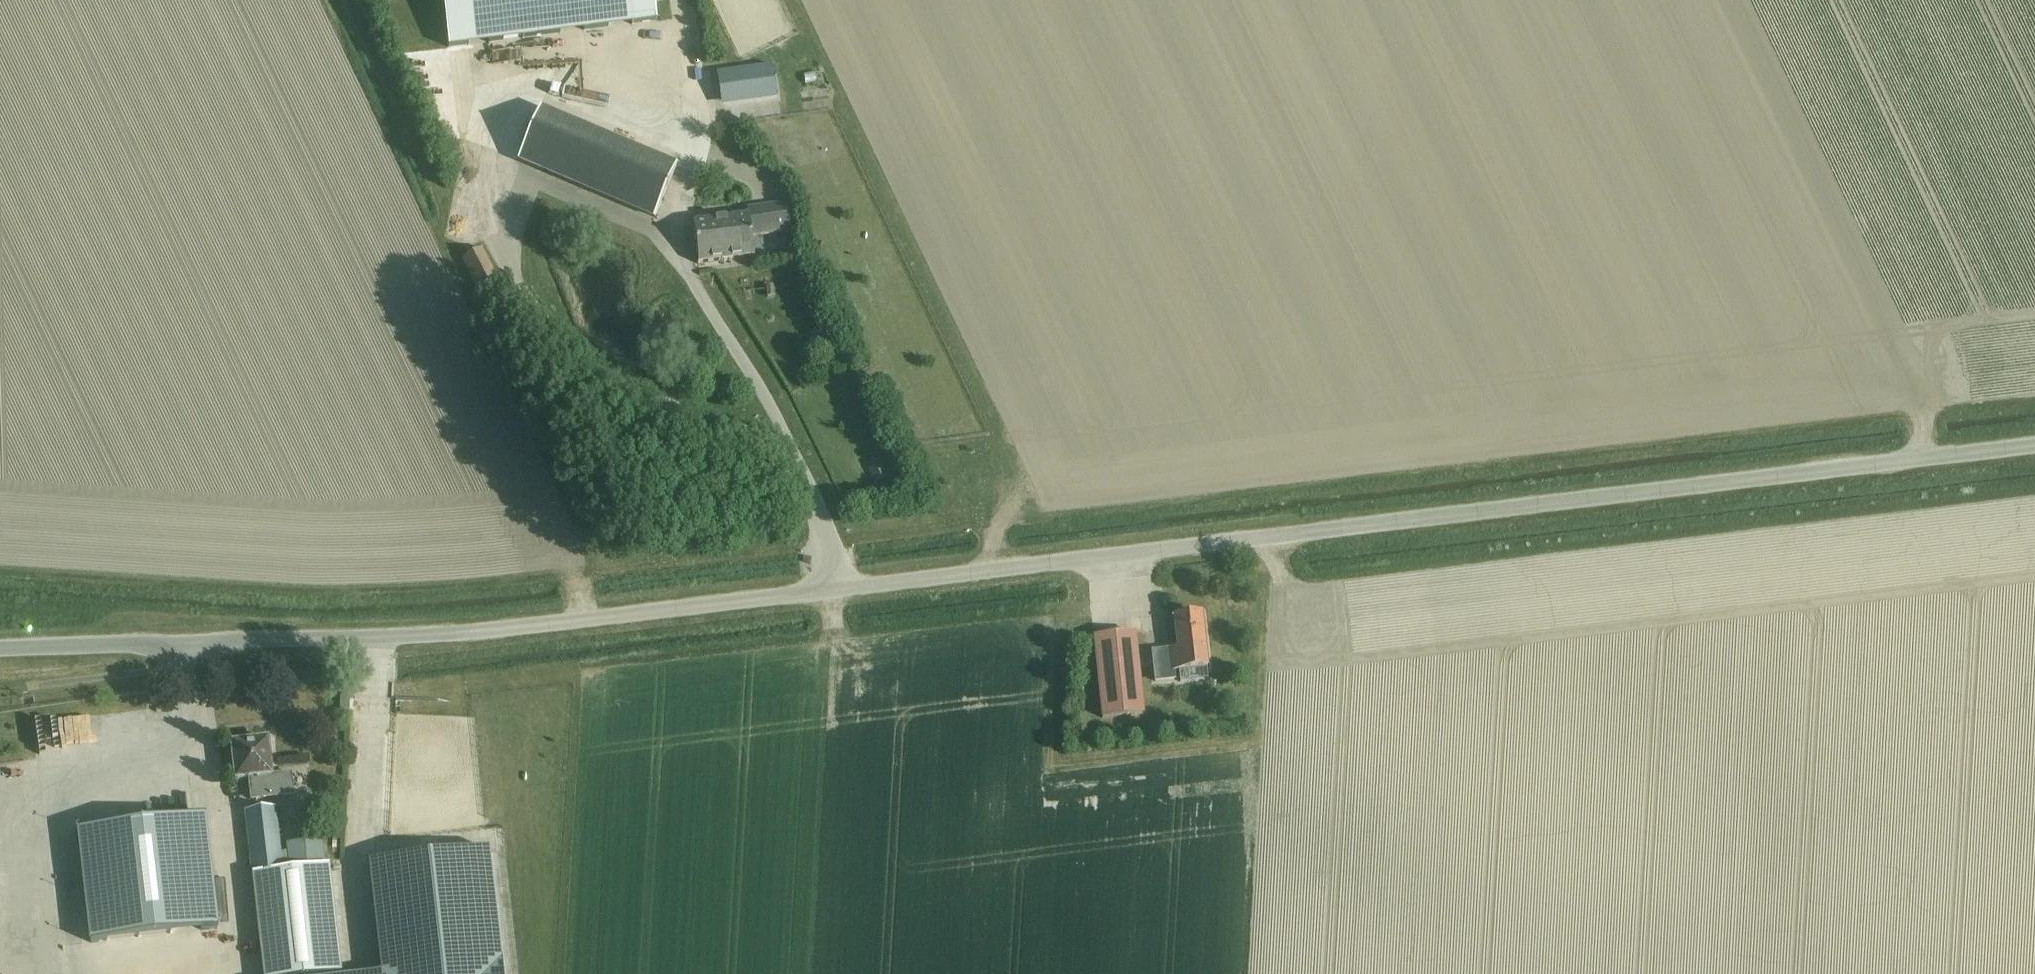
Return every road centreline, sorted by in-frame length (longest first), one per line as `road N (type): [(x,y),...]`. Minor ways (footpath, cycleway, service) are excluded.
road 1 (unclassified): [(0,650),(447,634),(2034,448)]

